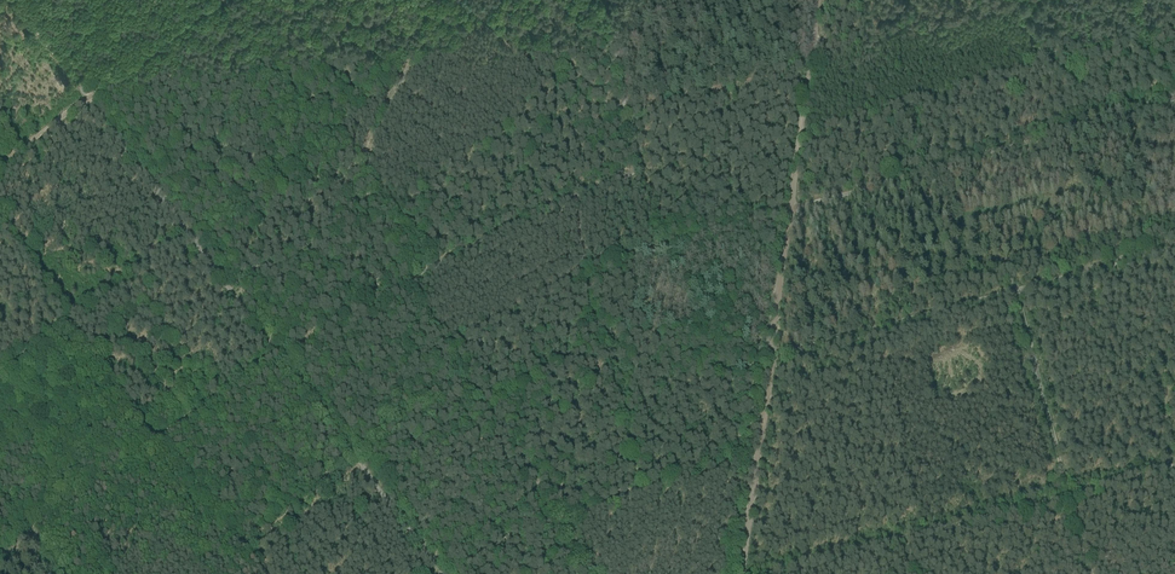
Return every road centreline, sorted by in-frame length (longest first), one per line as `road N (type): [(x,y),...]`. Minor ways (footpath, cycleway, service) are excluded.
road 1 (track): [(1174,98),(584,263),(568,195),(438,263)]
road 2 (track): [(264,573),(243,544),(360,458),(354,448),(466,371),(405,281),(438,263),(339,126)]
road 3 (track): [(811,52),(770,353),(1014,288)]
road 4 (track): [(1014,288),(1088,573)]
road 5 (track): [(69,316),(243,544)]
road 6 (track): [(405,281),(278,350),(354,448)]
road 7 (track): [(467,366),(630,573)]
road 8 (track): [(185,225),(94,281),(69,316),(0,367)]
road 9 (track): [(770,353),(746,571)]
road 10 (track): [(499,0),(339,126)]
road 11 (track): [(339,126),(195,238)]
road 12 (track): [(1174,246),(1014,288)]
road 13 (track): [(360,458),(442,573)]
road 14 (track): [(568,195),(636,159),(624,98)]

